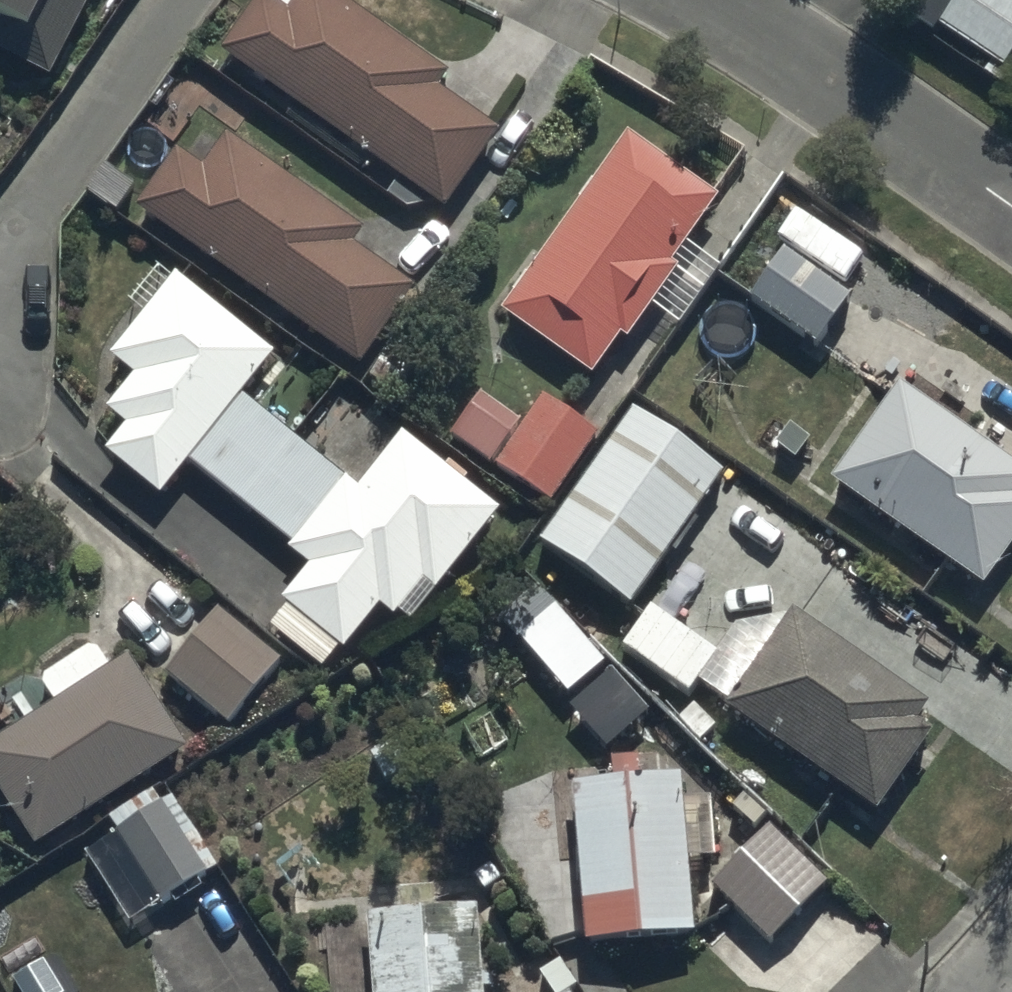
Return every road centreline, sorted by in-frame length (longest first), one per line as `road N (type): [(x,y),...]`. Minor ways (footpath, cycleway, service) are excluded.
road 1 (residential): [(1011,210),(812,74),(681,0)]

